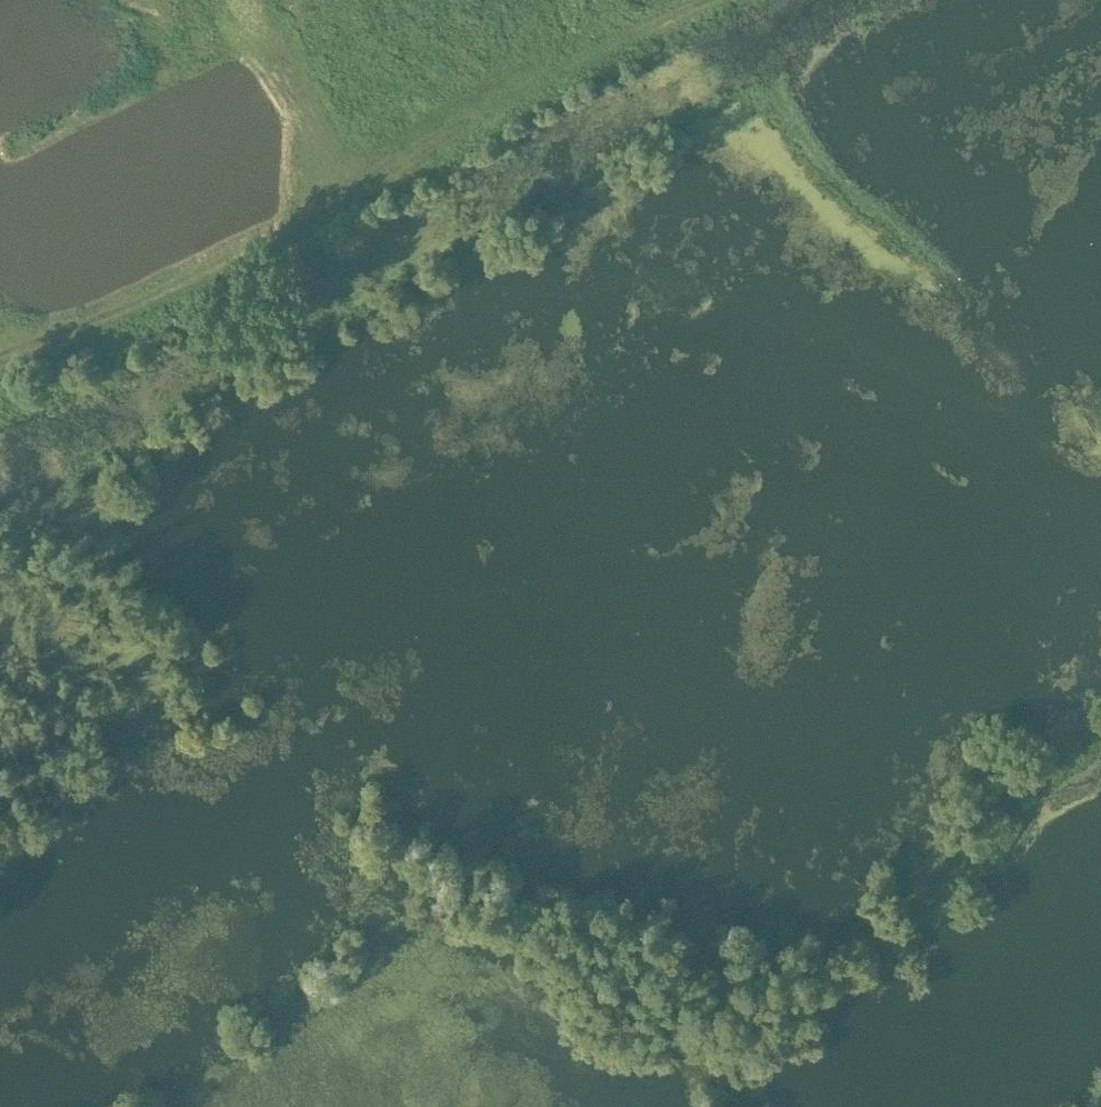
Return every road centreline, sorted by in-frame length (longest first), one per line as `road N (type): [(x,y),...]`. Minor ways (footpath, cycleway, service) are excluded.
road 1 (track): [(455,127),(708,0)]

